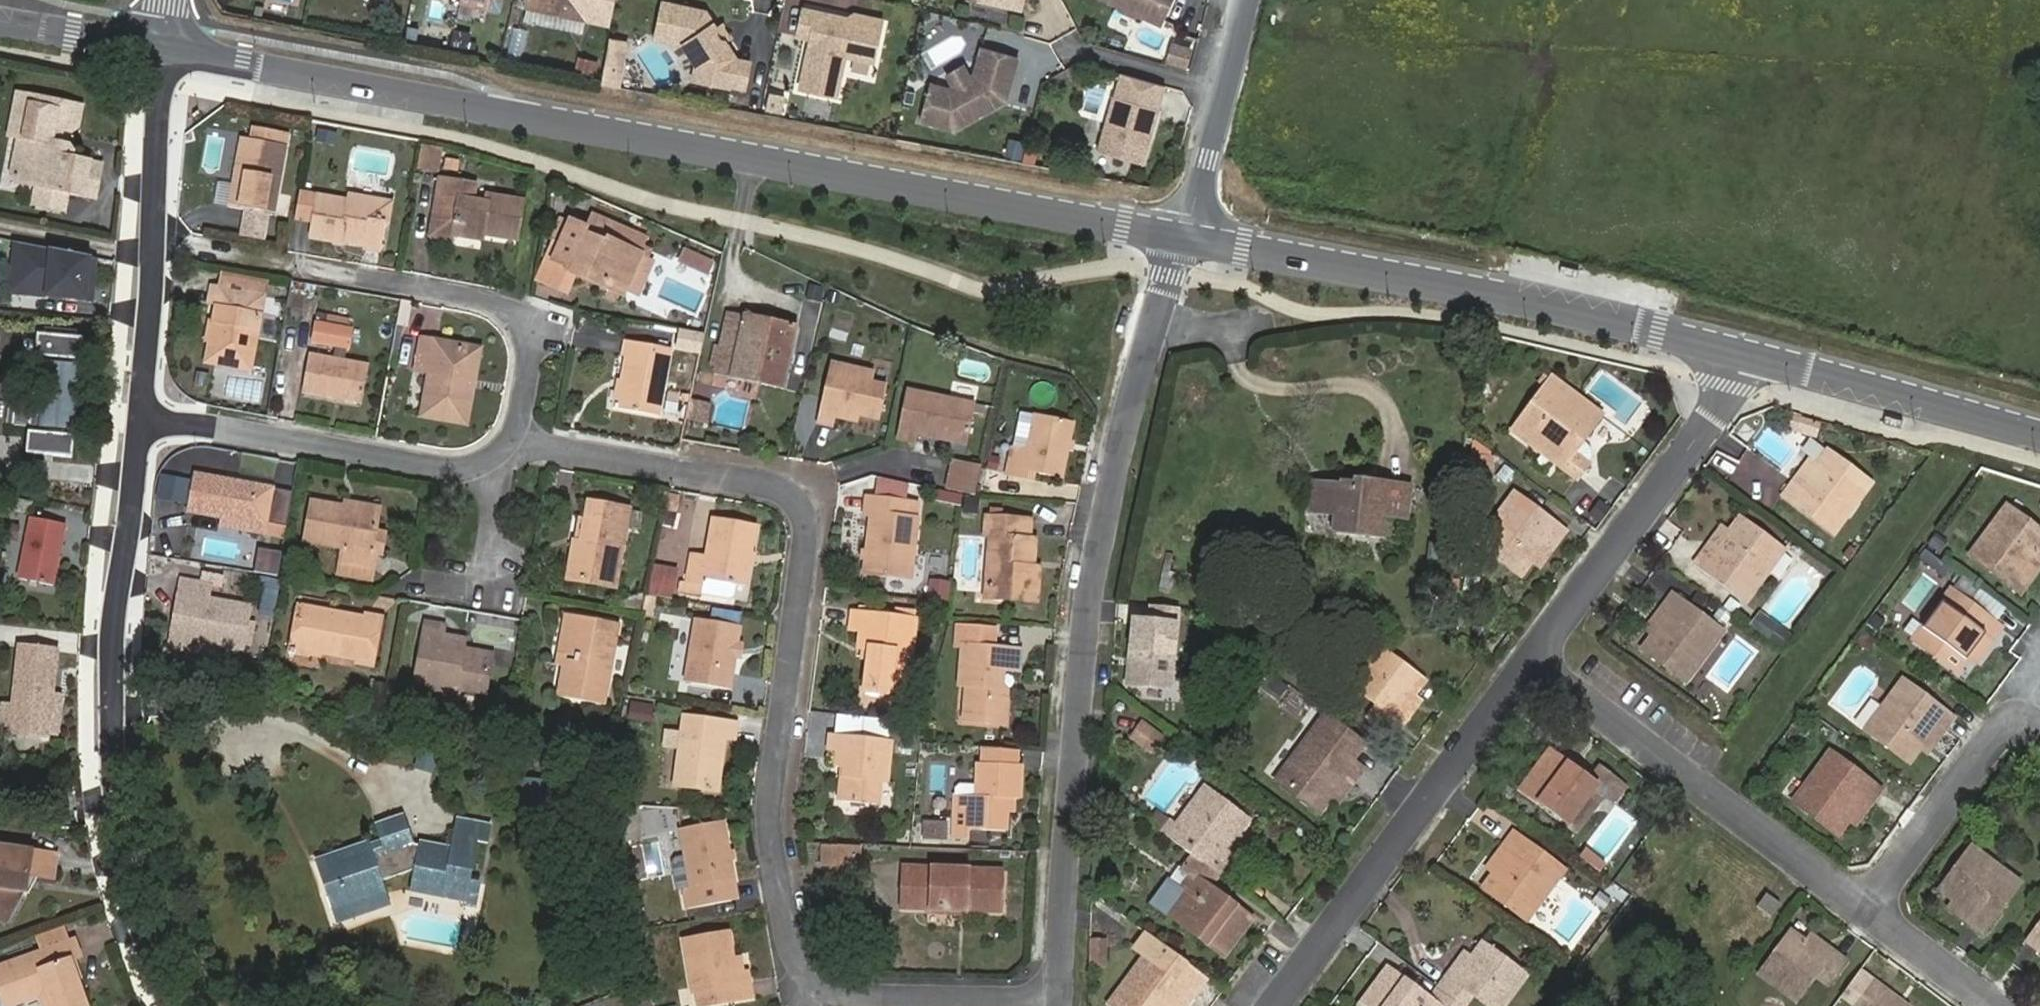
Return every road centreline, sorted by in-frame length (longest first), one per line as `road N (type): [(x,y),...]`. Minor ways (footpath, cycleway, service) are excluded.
road 1 (tertiary): [(164,51),(1183,239)]
road 2 (residential): [(509,446),(590,451),(792,490),(806,537),(771,839),(805,966),(839,997),(1026,1005)]
road 3 (residential): [(1076,1005),(1089,633),(1102,548),(1183,239)]
road 4 (residential): [(140,422),(108,710),(133,940),(165,1005)]
road 5 (tertiary): [(1183,239),(1519,299),(1749,356)]
road 6 (residential): [(509,446),(533,312),(153,237)]
road 7 (residential): [(1274,1005),(1530,661)]
road 8 (residential): [(1530,661),(1873,913)]
road 9 (residential): [(140,422),(478,470),(509,446)]
road 10 (residential): [(1530,661),(1749,356)]
road 11 (tertiary): [(1749,356),(2039,434)]
road 12 (residential): [(1873,913),(2022,704),(2039,717)]
road 13 (residential): [(1183,239),(1251,0)]
road 14 (residential): [(164,51),(153,237)]
road 15 (residential): [(153,237),(140,422)]
road 16 (tertiary): [(0,21),(164,51)]
road 17 (residential): [(1873,913),(1998,1005)]

